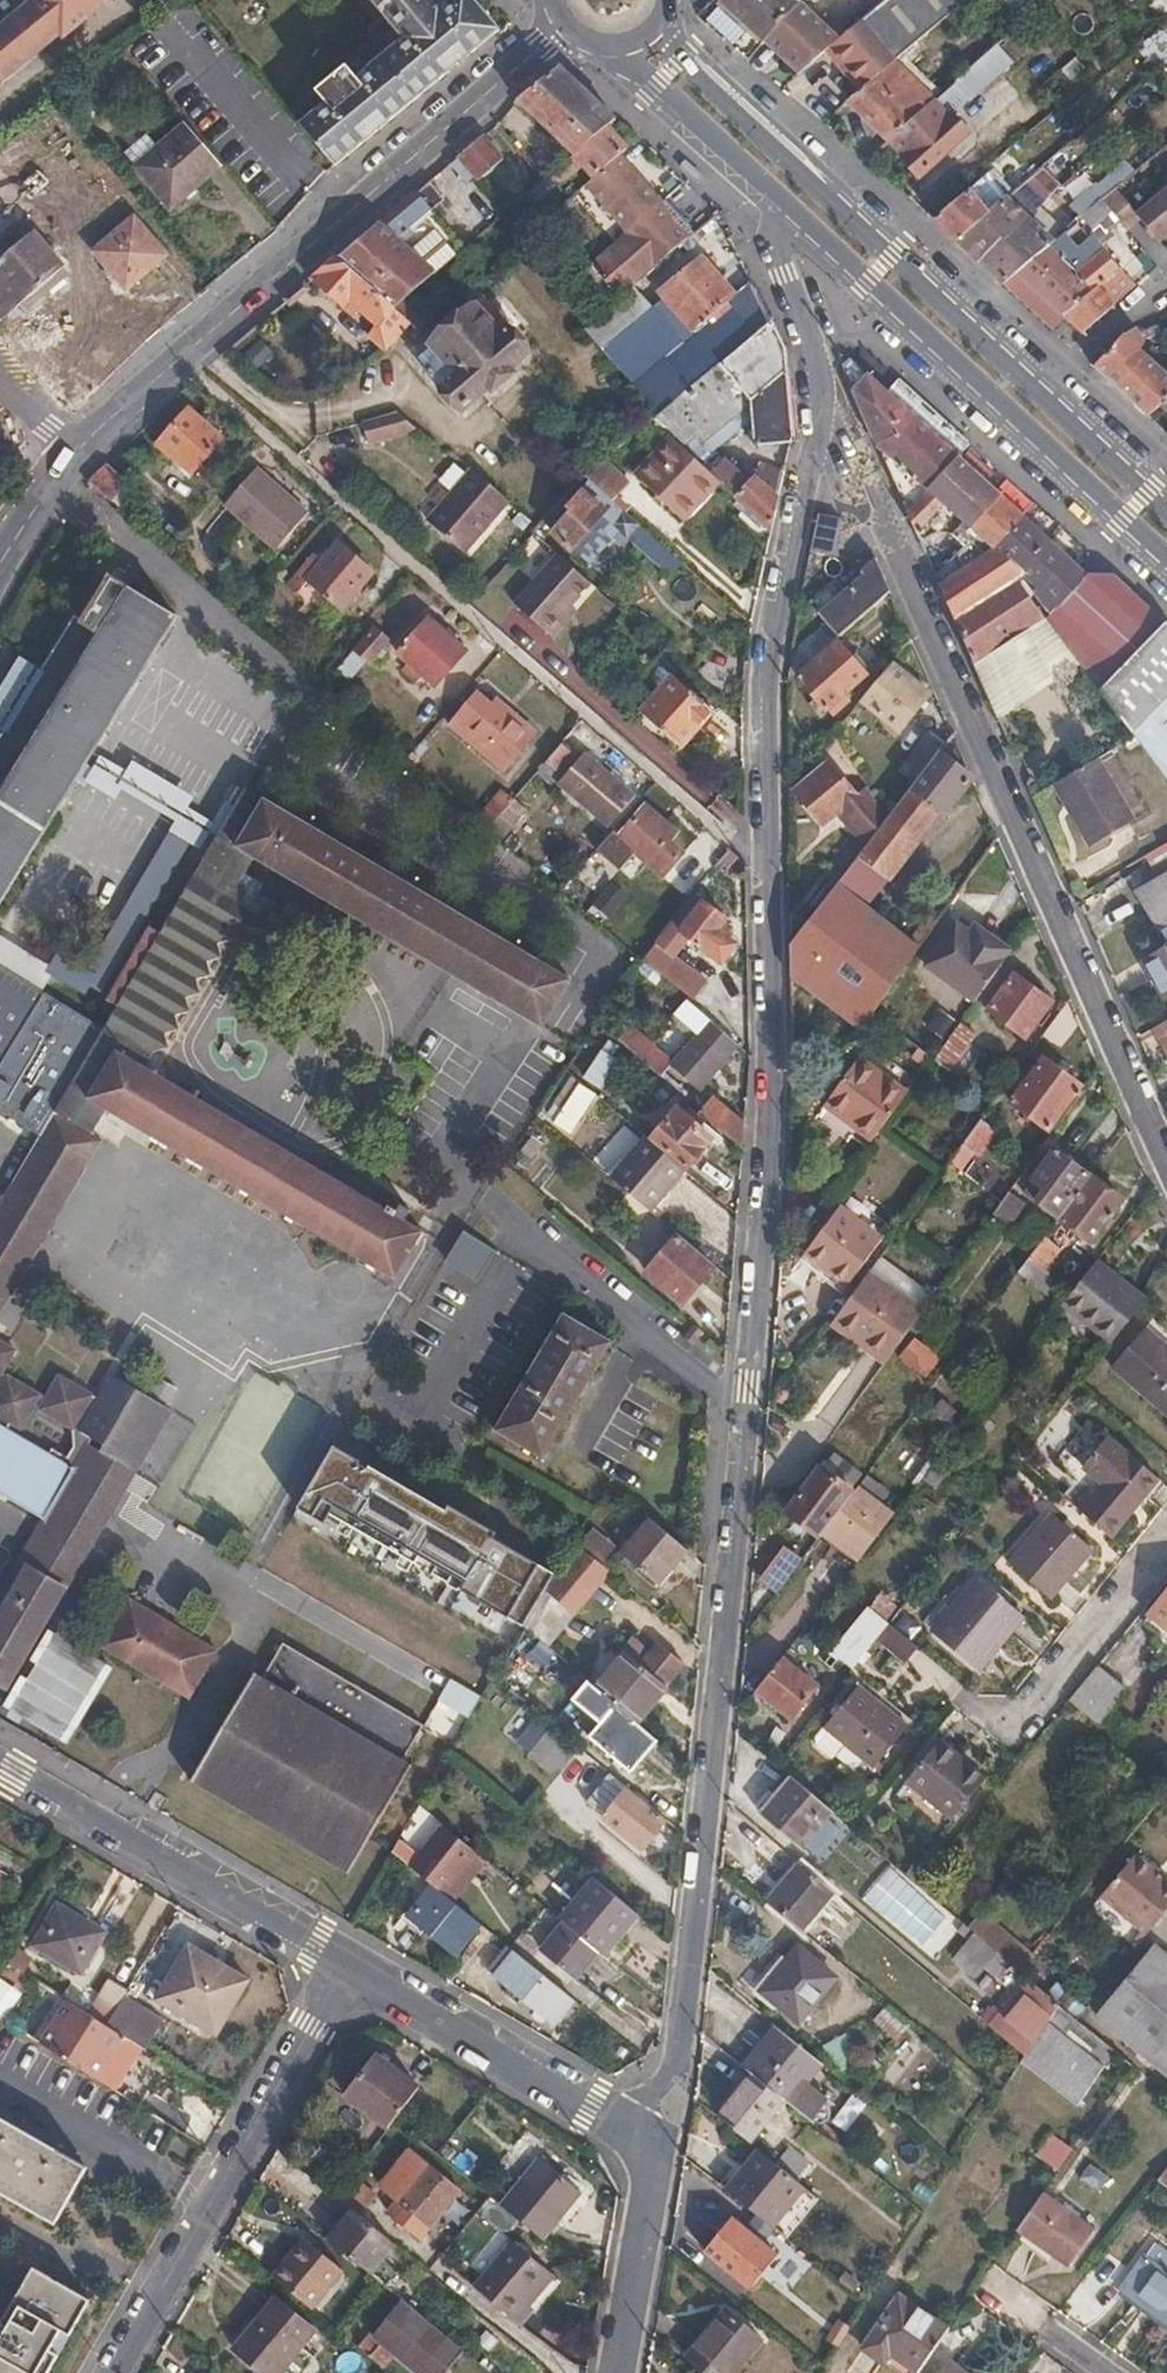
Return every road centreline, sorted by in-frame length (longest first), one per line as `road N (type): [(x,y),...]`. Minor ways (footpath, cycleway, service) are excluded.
road 1 (residential): [(772,872),(748,1413),(699,1902),(681,2048),(632,2129)]
road 2 (residential): [(180,357),(772,872)]
road 3 (residential): [(888,529),(1166,1157)]
road 4 (residential): [(783,199),(785,273),(819,364),(823,401),(769,711),(772,872)]
road 5 (primary): [(1040,392),(683,58),(668,21)]
road 6 (primary): [(783,199),(1166,556)]
road 7 (residential): [(562,29),(180,357)]
road 8 (residential): [(0,1763),(352,1970)]
road 9 (residential): [(352,1970),(632,2129)]
road 10 (track): [(842,2372),(849,2336),(996,2124)]
road 11 (residential): [(0,2042),(229,2179)]
road 12 (residential): [(632,2129),(649,2142),(655,2176),(620,2372)]
road 13 (residential): [(352,1970),(229,2179)]
road 14 (residential): [(1166,1537),(1012,1724)]
road 15 (primary): [(614,53),(783,199)]
road 16 (residential): [(229,2179),(117,2372)]
road 17 (primary): [(1166,511),(1040,392)]
road 18 (residential): [(1040,392),(1166,280)]
road 19 (residential): [(85,441),(0,564)]
road 20 (residential): [(180,357),(85,441)]

